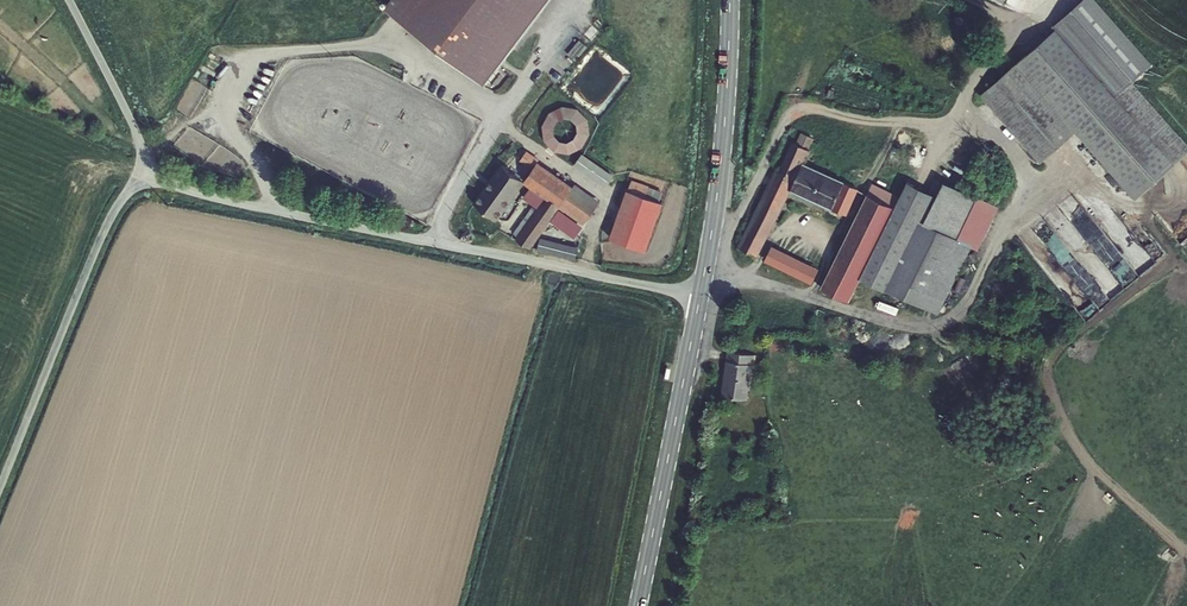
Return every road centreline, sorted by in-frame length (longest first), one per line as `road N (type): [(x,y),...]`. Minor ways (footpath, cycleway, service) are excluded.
road 1 (unclassified): [(150,171),(216,198),(700,296)]
road 2 (track): [(709,244),(733,273),(773,288),(908,329),(942,328),(969,299),(1027,189),(1022,160),(997,132),(949,126)]
road 3 (track): [(974,0),(1020,20),(949,126),(821,109),(791,113),(746,206),(709,244)]
road 4 (unclassified): [(0,489),(106,226),(150,171)]
road 5 (tertiary): [(700,296),(638,605)]
road 6 (tertiary): [(730,0),(723,141),(700,296)]
road 7 (unclassified): [(150,171),(69,0)]

